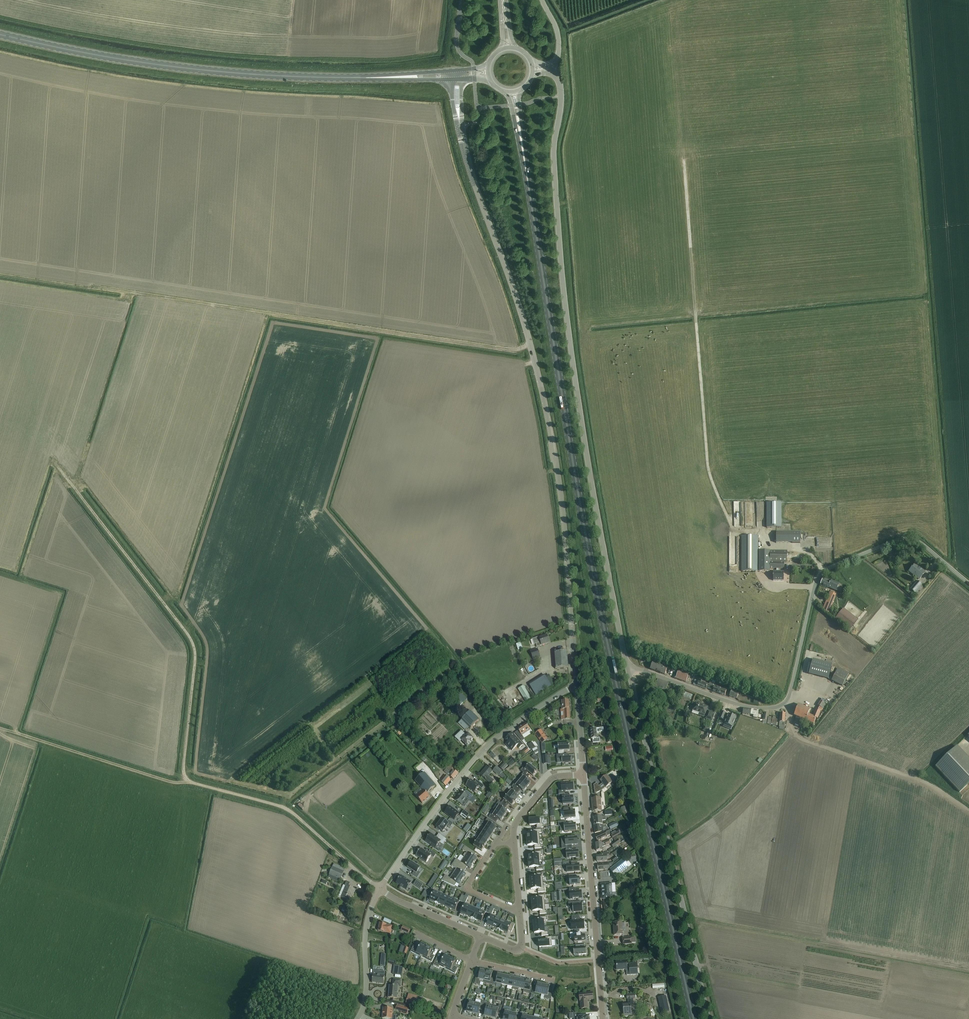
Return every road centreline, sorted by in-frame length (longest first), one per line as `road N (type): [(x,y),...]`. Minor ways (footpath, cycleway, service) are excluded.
road 1 (primary): [(693,1018),(595,582),(521,138)]
road 2 (unclassified): [(627,665),(563,295),(552,152),(561,96),(551,71)]
road 3 (track): [(380,889),(283,807),(188,781),(195,648),(54,461)]
road 4 (unclassified): [(576,687),(560,490),(540,382),(459,116)]
road 5 (unclassified): [(968,584),(909,539),(831,568),(813,591),(787,701),(771,709),(627,665)]
road 6 (track): [(732,569),(732,526),(707,460),(684,157)]
road 7 (primary): [(403,77),(205,70),(0,34)]
road 8 (unclassified): [(708,1018),(627,665)]
road 9 (unclassified): [(380,889),(481,751),(576,687)]
road 10 (unclassified): [(603,1018),(583,775)]
road 11 (track): [(787,701),(800,739),(918,779),(968,809)]
road 12 (track): [(188,781),(168,782),(14,727)]
road 13 (unclassified): [(357,1018),(366,989),(365,933),(380,889)]

